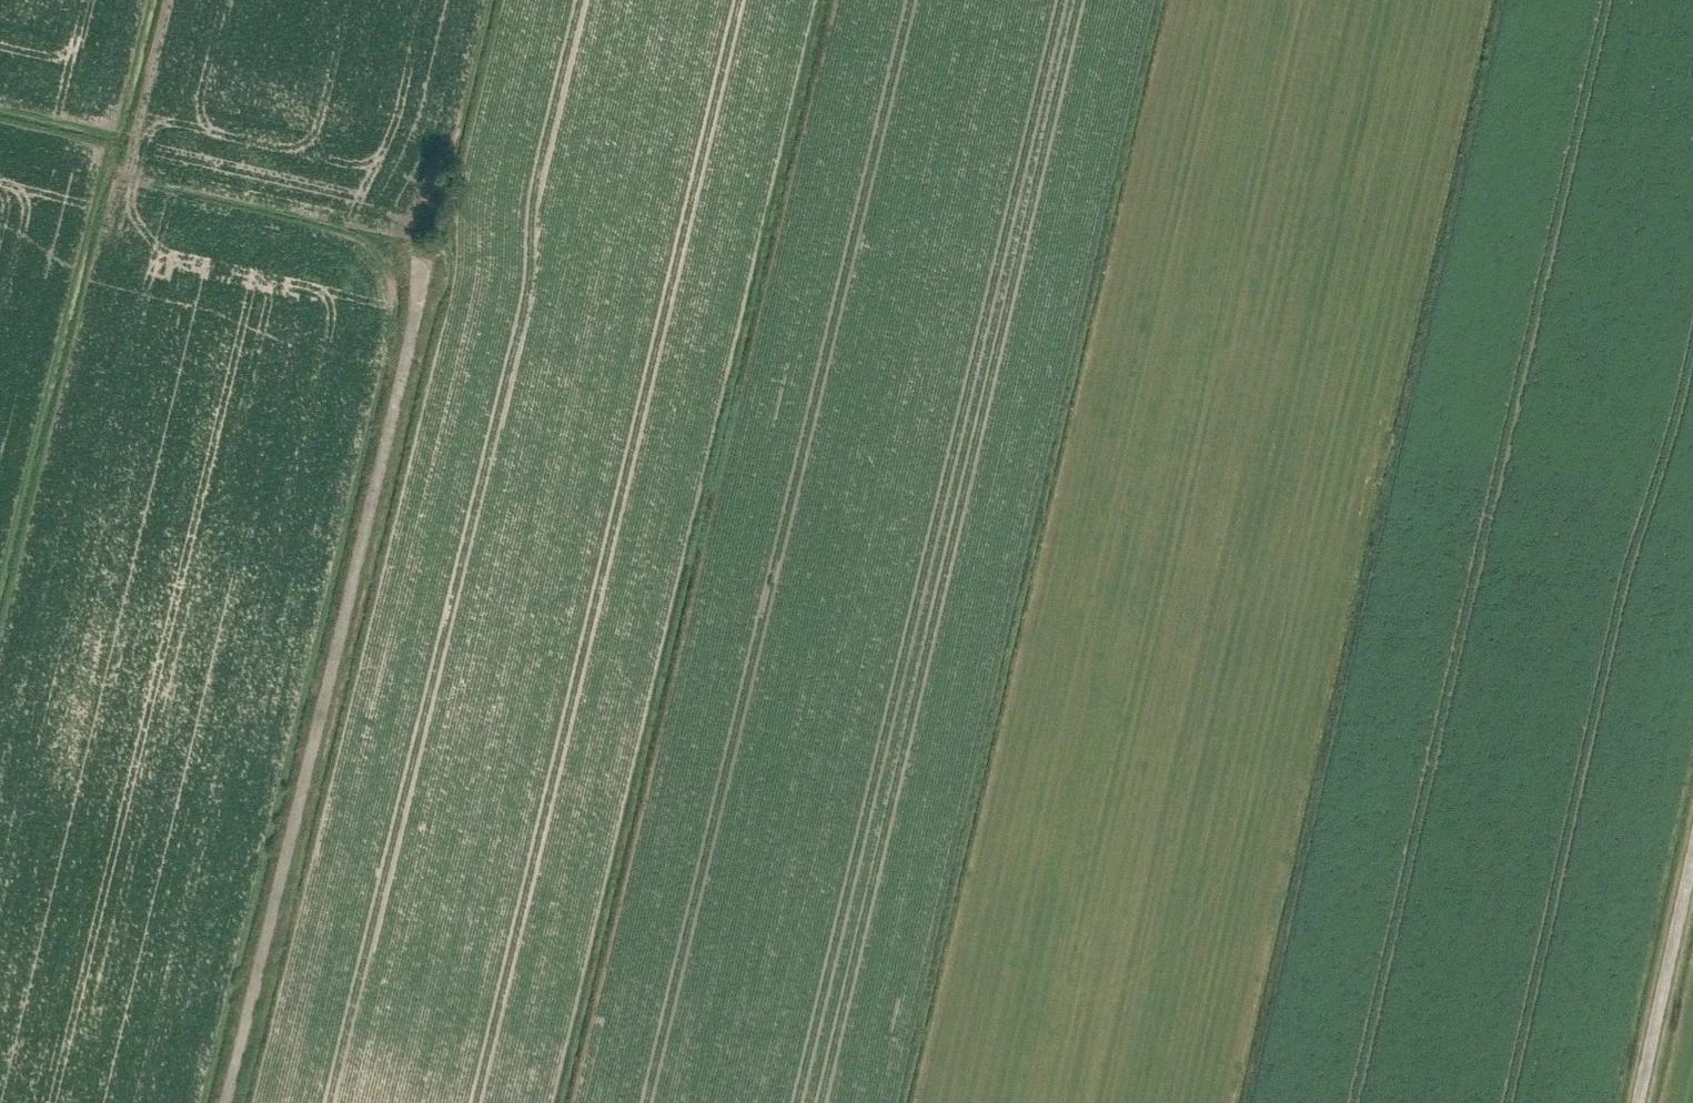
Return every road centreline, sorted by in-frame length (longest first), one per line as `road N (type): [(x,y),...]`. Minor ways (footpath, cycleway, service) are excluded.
road 1 (unclassified): [(225,1102),(406,366),(422,263)]
road 2 (track): [(1637,1102),(1692,852)]

